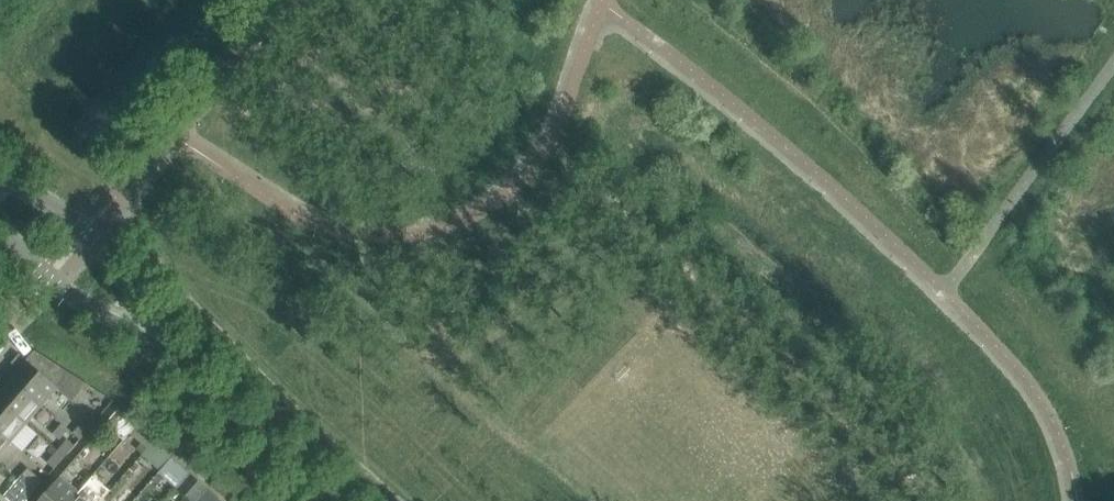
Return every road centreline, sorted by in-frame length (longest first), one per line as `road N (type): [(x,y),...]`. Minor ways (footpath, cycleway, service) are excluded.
road 1 (tertiary): [(169,343),(93,236),(0,175)]
road 2 (tertiary): [(342,500),(169,343)]
road 3 (tertiary): [(0,228),(72,297),(169,343)]

